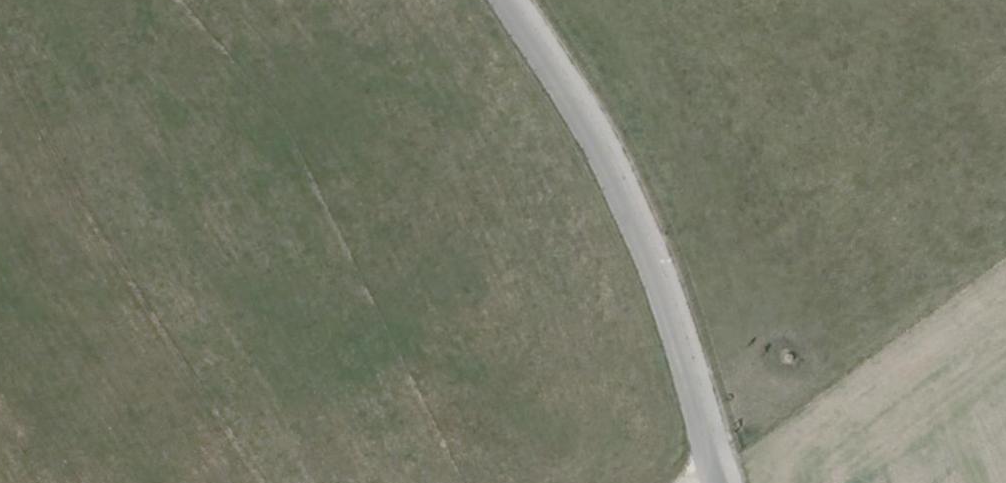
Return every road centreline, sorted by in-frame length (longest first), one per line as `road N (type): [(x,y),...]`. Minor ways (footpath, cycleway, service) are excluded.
road 1 (unclassified): [(501,0),(623,188),(718,482)]

